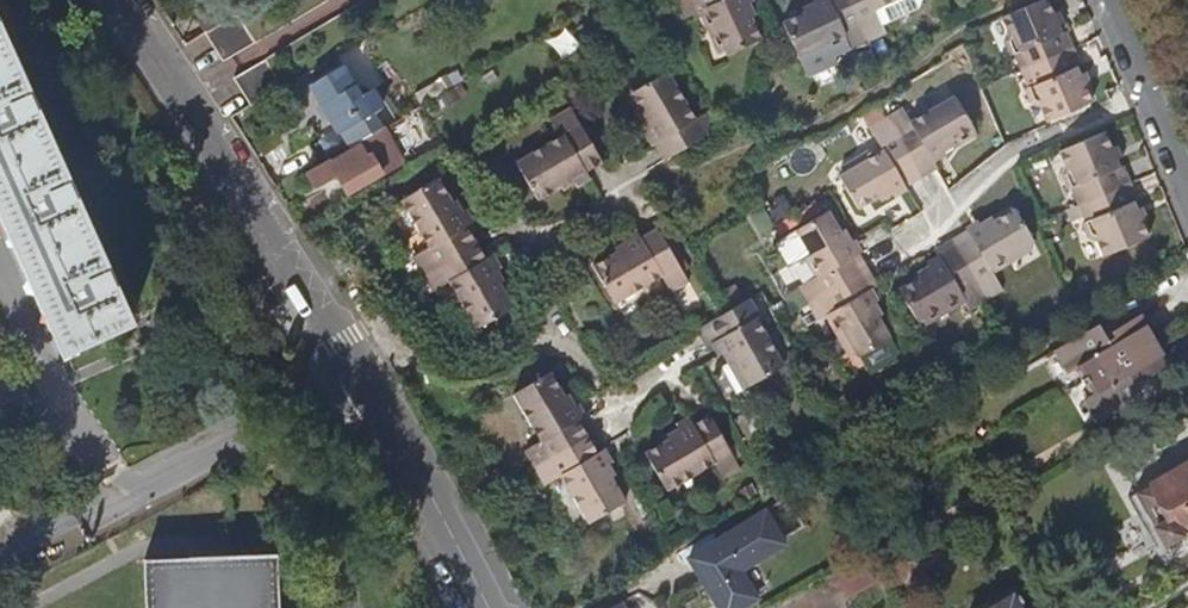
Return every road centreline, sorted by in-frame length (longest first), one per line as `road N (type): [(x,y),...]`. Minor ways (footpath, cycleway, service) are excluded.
road 1 (residential): [(557,320),(549,265),(565,230),(649,182),(776,151),(917,69),(955,33),(1023,0)]
road 2 (residential): [(359,371),(123,0)]
road 3 (residential): [(1144,96),(1015,152),(940,221),(886,251)]
road 4 (residential): [(488,607),(359,371)]
road 5 (residential): [(359,371),(388,355),(456,373),(485,370),(514,361),(557,320)]

